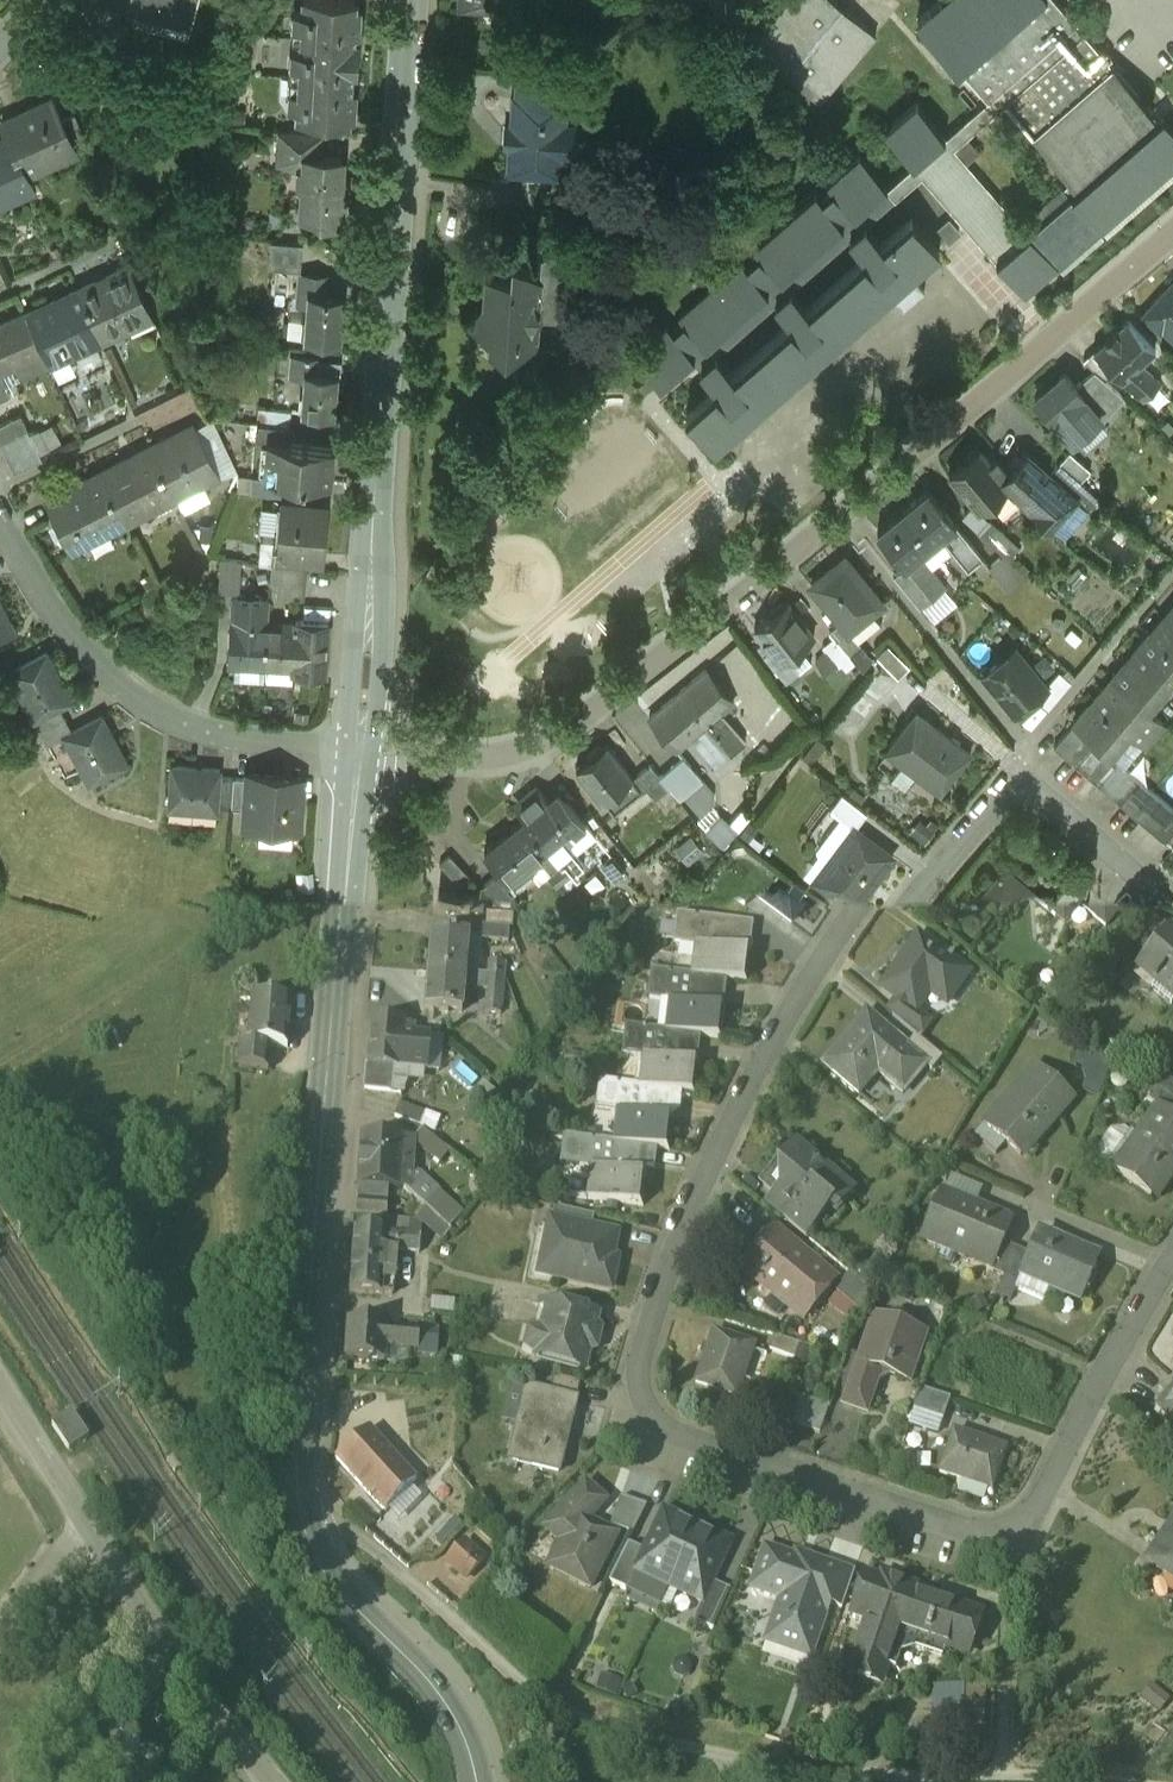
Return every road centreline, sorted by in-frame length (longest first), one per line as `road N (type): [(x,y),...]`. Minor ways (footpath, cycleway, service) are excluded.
road 1 (residential): [(1172,1287),(1093,1425),(1020,1579),(665,1465),(631,1444),(628,1424),(675,1280),(764,1088),(883,903),(982,771),(1025,768)]
road 2 (residential): [(357,733),(505,729),(600,682),(1055,306),(1172,196)]
road 3 (primary): [(305,1551),(299,1451),(357,733)]
road 4 (primary): [(357,733),(410,0)]
road 5 (unclassified): [(715,1781),(596,1750),(542,1724),(377,1572),(342,1551),(305,1551)]
road 6 (residential): [(0,483),(56,592),(115,659),(193,709),(357,733)]
road 7 (residential): [(255,1781),(0,1403)]
road 8 (primary): [(472,1781),(444,1719),(338,1610),(305,1551)]
road 9 (residential): [(1025,768),(1172,894)]

